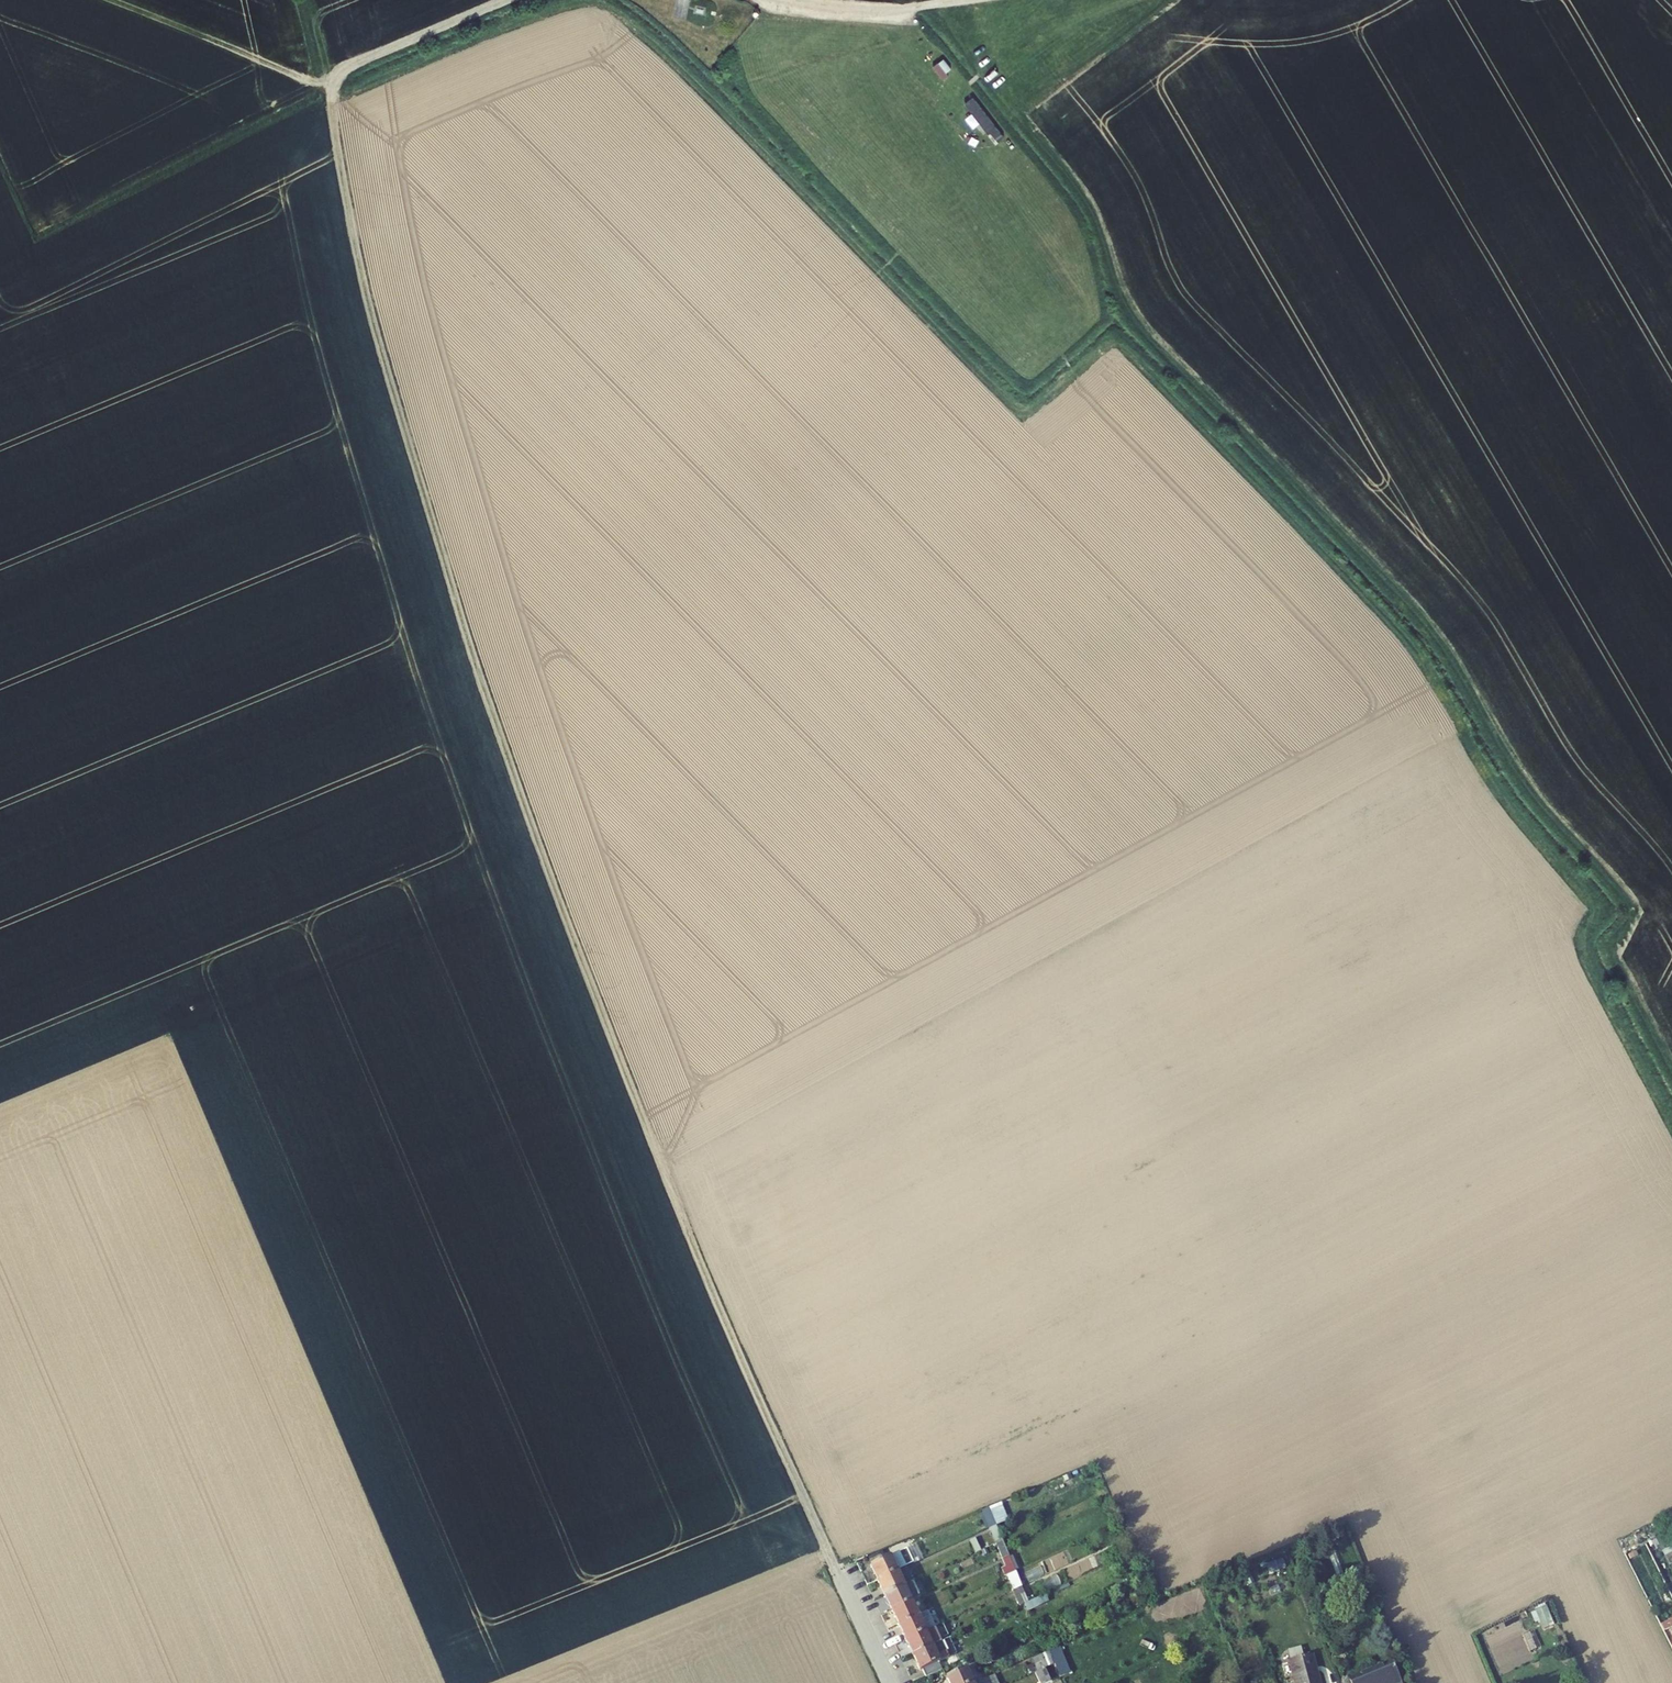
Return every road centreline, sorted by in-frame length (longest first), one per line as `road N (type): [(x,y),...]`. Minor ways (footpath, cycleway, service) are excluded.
road 1 (track): [(326,83),(381,379),(551,884),(689,1237),(842,1576)]
road 2 (track): [(111,0),(326,83),(529,0)]
road 3 (track): [(798,0),(917,8),(974,0)]

